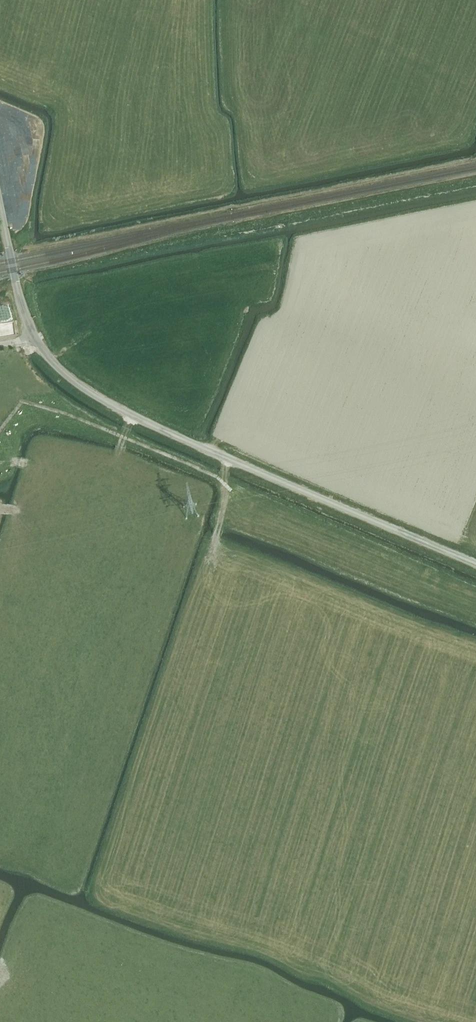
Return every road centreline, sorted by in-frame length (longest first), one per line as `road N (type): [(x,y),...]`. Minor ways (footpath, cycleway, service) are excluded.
road 1 (tertiary): [(475,564),(91,392),(34,335),(0,204)]

